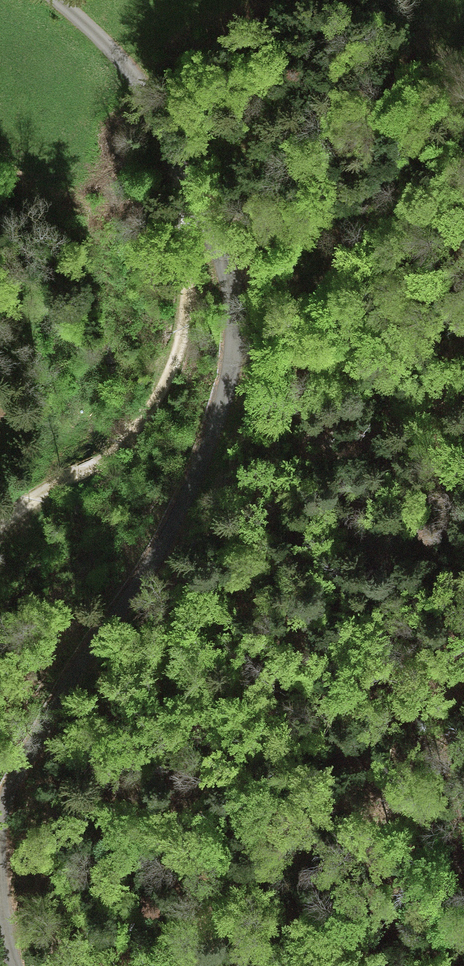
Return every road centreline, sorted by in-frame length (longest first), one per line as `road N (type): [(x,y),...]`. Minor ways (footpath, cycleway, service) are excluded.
road 1 (unclassified): [(61,0),(136,80),(222,254),(235,321),(232,371),(186,505),(32,753),(0,826)]
road 2 (track): [(182,171),(189,299),(166,392),(99,465),(0,525)]

